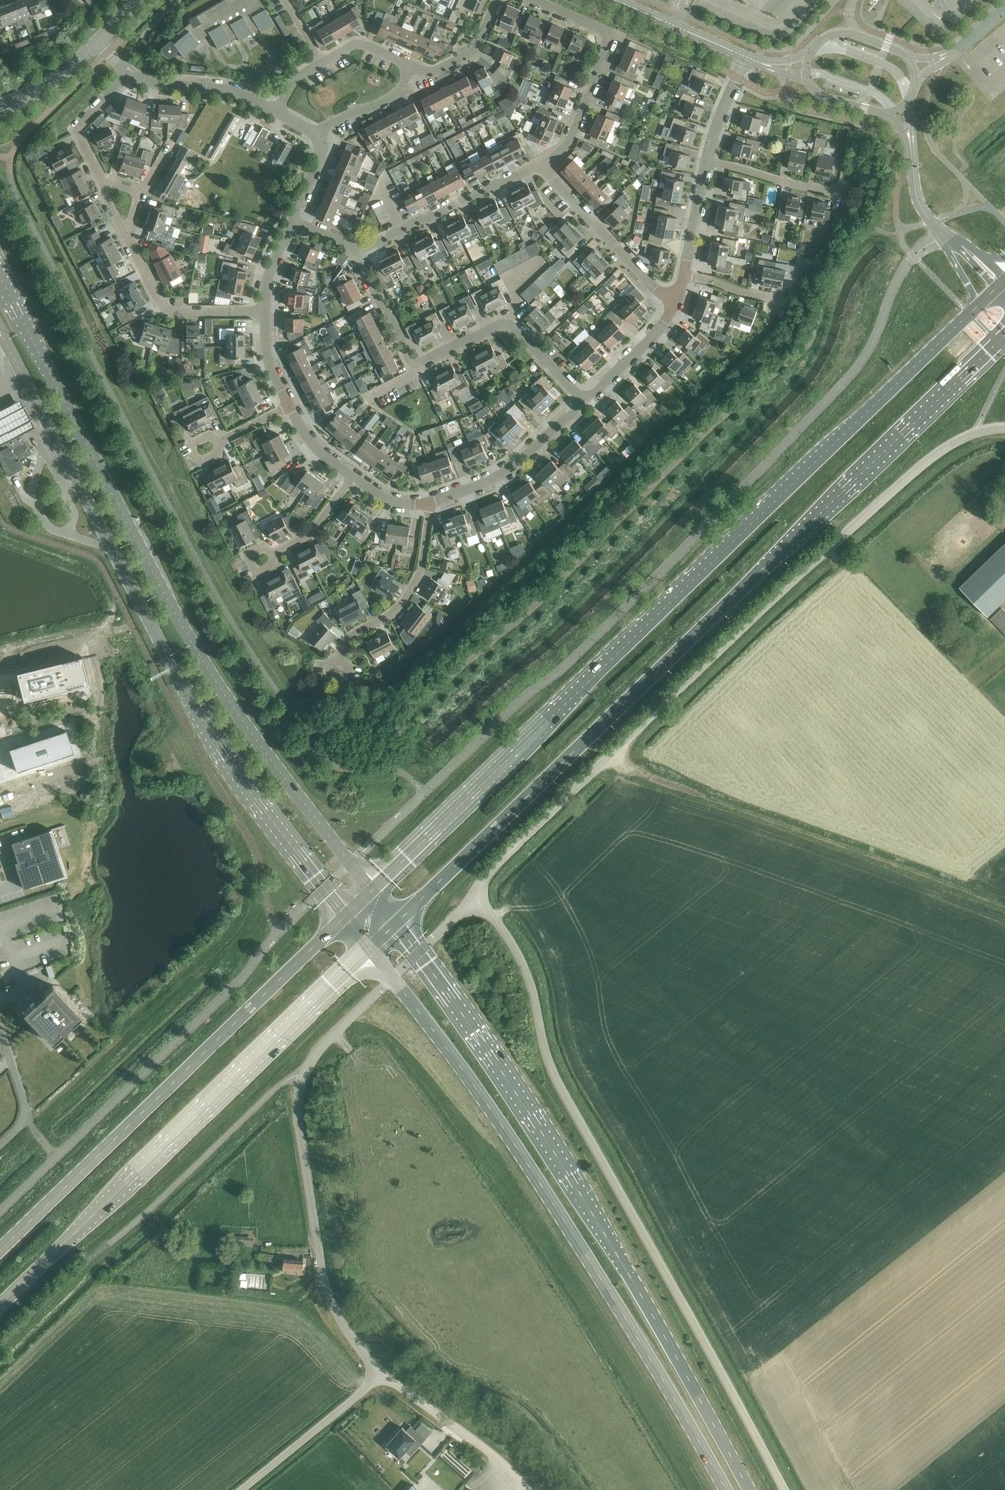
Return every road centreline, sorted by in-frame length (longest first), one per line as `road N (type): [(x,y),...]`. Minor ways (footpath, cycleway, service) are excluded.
road 1 (primary): [(398,923),(1004,336)]
road 2 (primary): [(979,304),(373,890)]
road 3 (secondary): [(373,890),(211,675),(0,277)]
road 4 (unclassified): [(473,898),(492,870),(611,753),(944,449),(975,432)]
road 5 (secondary): [(0,332),(183,686),(345,916)]
road 6 (unclassified): [(784,1489),(560,1086),(519,955),(473,898)]
road 7 (primary): [(749,1489),(542,1130),(418,953)]
road 8 (primary): [(392,978),(513,1141),(725,1489)]
road 9 (track): [(363,1005),(394,1022),(567,1269),(691,1489)]
road 10 (primary): [(0,1308),(371,949)]
road 11 (primary): [(345,916),(0,1253)]
road 12 (unclassified): [(379,1376),(343,1327),(322,1279),(298,1112),(310,1061),(392,978)]
road 13 (track): [(611,753),(635,775),(1004,907)]
road 14 (residential): [(531,0),(618,38),(567,148),(539,165)]
road 15 (residential): [(584,402),(508,321),(418,363)]
road 16 (residential): [(539,165),(358,251)]
road 17 (residential): [(338,665),(350,632),(395,609),(411,589),(429,538),(429,503)]
road 18 (residential): [(677,299),(657,292),(539,165)]
road 19 (unclassified): [(527,1489),(488,1452),(379,1376)]
road 20 (residential): [(584,402),(492,475),(429,503)]
road 21 (residential): [(265,310),(171,312),(159,305),(126,234)]
road 22 (unclassified): [(240,1489),(379,1376)]
road 23 (residential): [(277,111),(238,93),(130,74)]
road 24 (tertiary): [(745,60),(618,0)]
road 25 (residential): [(842,194),(706,160)]
road 26 (residential): [(677,299),(584,402)]
road 27 (residential): [(253,562),(316,525),(353,477)]
road 28 (residential): [(100,182),(79,125),(130,74)]
road 29 (unclassified): [(0,1033),(28,1120),(0,1146)]
road 30 (residential): [(418,363),(358,251)]
road 31 (residential): [(412,66),(429,73),(470,55),(499,0)]

